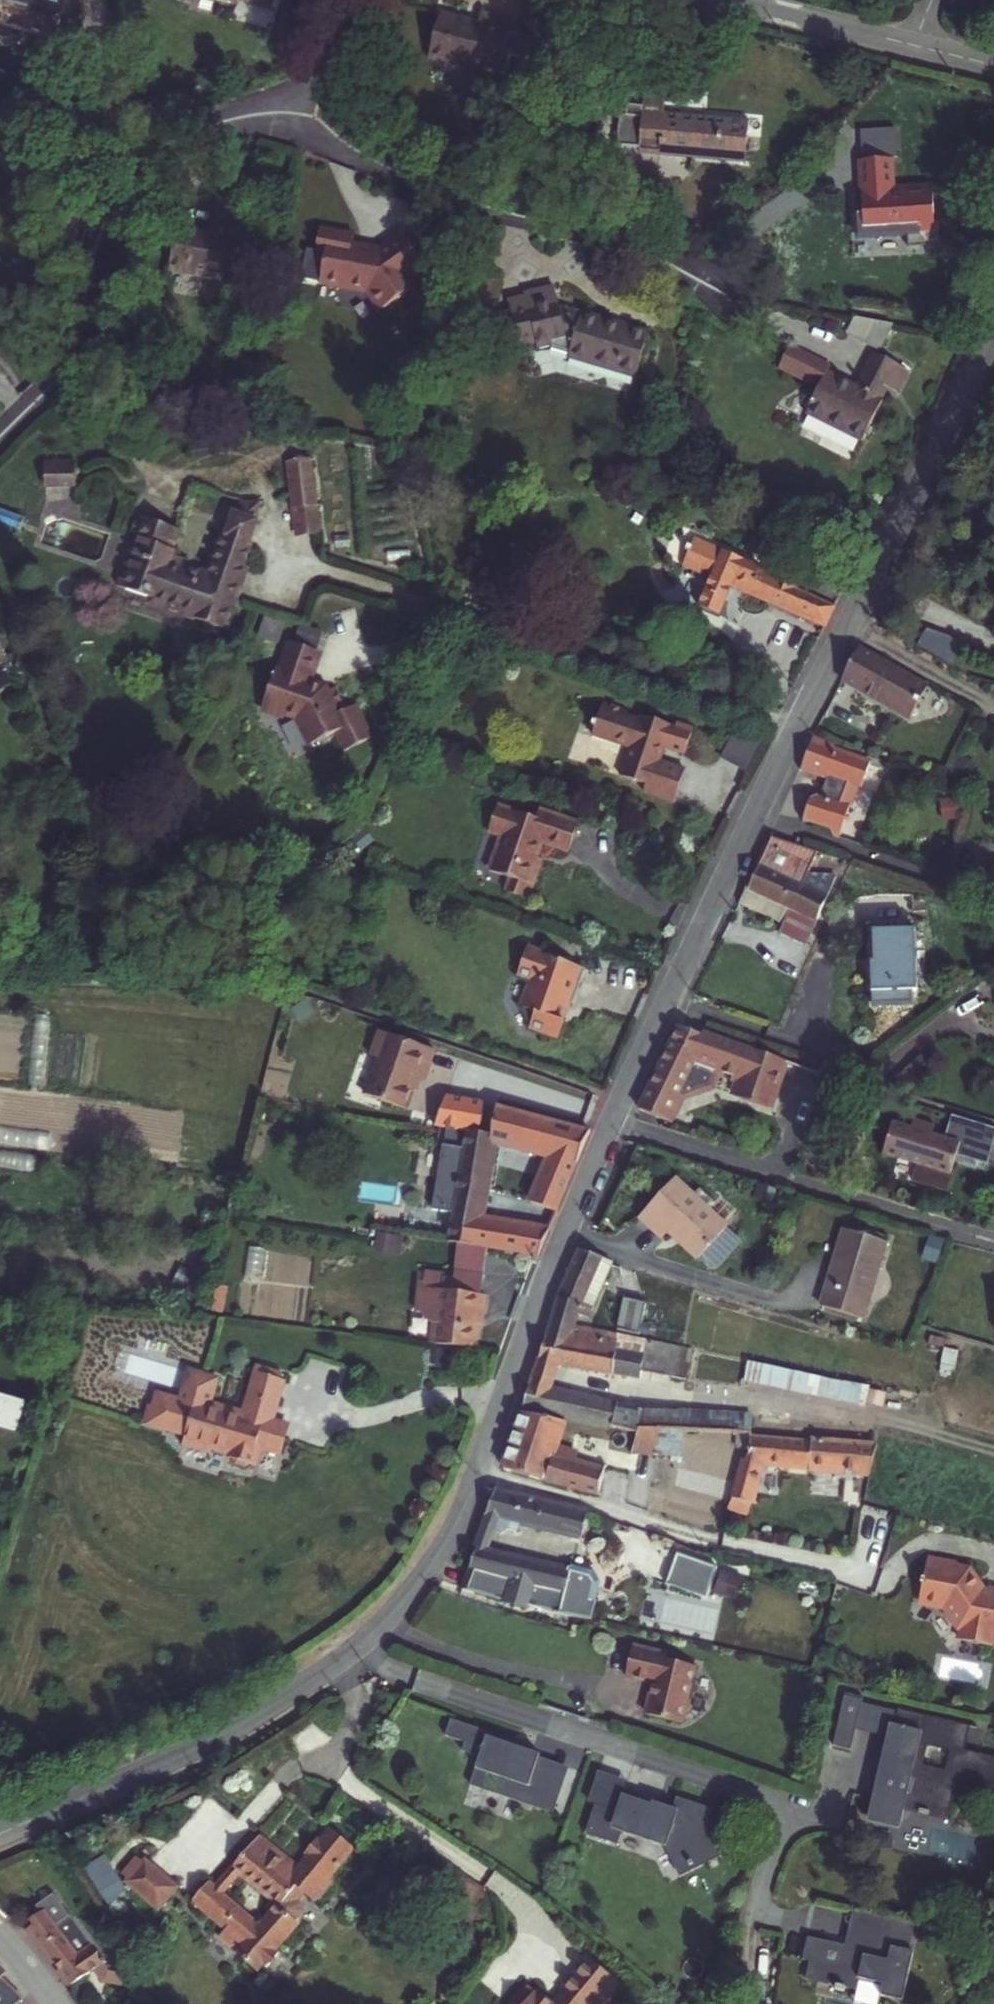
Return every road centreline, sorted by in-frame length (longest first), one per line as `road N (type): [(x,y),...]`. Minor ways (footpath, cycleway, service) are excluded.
road 1 (residential): [(993,328),(658,1019),(453,1526),(411,1594),(349,1655)]
road 2 (residential): [(349,1655),(788,1812),(754,1922)]
road 3 (residential): [(286,127),(675,273),(733,303)]
road 4 (residential): [(286,127),(216,122),(151,148),(115,207),(73,360),(0,435)]
road 5 (residential): [(349,1655),(212,1738),(0,1831)]
road 6 (residential): [(911,45),(727,0)]
road 7 (residential): [(339,0),(286,127)]

